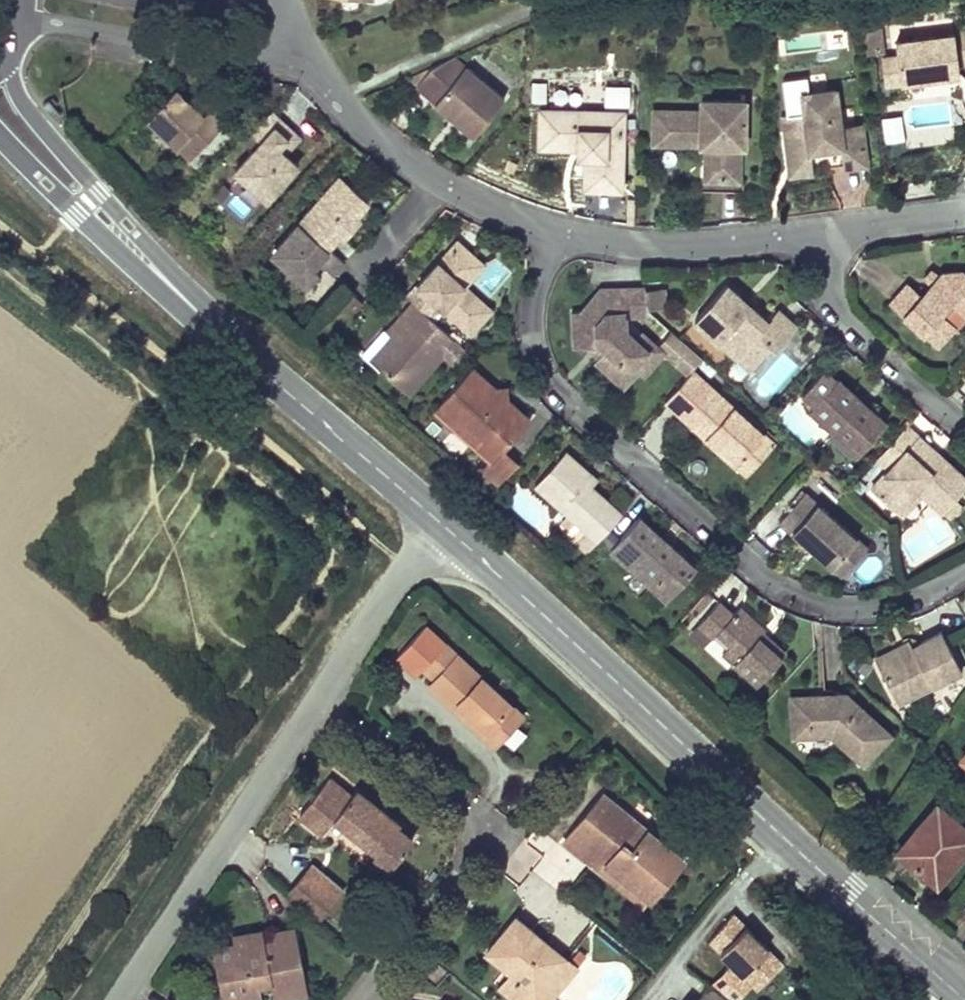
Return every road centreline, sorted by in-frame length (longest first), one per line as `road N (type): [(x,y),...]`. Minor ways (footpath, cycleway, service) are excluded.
road 1 (tertiary): [(445,526),(964,999)]
road 2 (residential): [(549,226),(530,319),(554,383),(763,575),(850,608),(917,597),(964,569)]
road 3 (residential): [(322,688),(468,798),(477,826),(465,855),(358,999)]
road 4 (residential): [(322,688),(118,999)]
road 5 (tertiary): [(222,334),(20,99),(3,54)]
road 6 (residential): [(295,47),(365,124),(427,168),(549,226)]
road 7 (tertiary): [(0,137),(137,269),(222,334)]
road 8 (tertiary): [(222,334),(445,526)]
road 9 (residential): [(19,25),(240,56),(295,47)]
road 10 (residential): [(549,226),(687,242),(821,229)]
road 11 (residential): [(821,229),(837,301),(964,425)]
road 12 (residential): [(445,526),(322,688)]
road 13 (residential): [(821,229),(964,201)]

